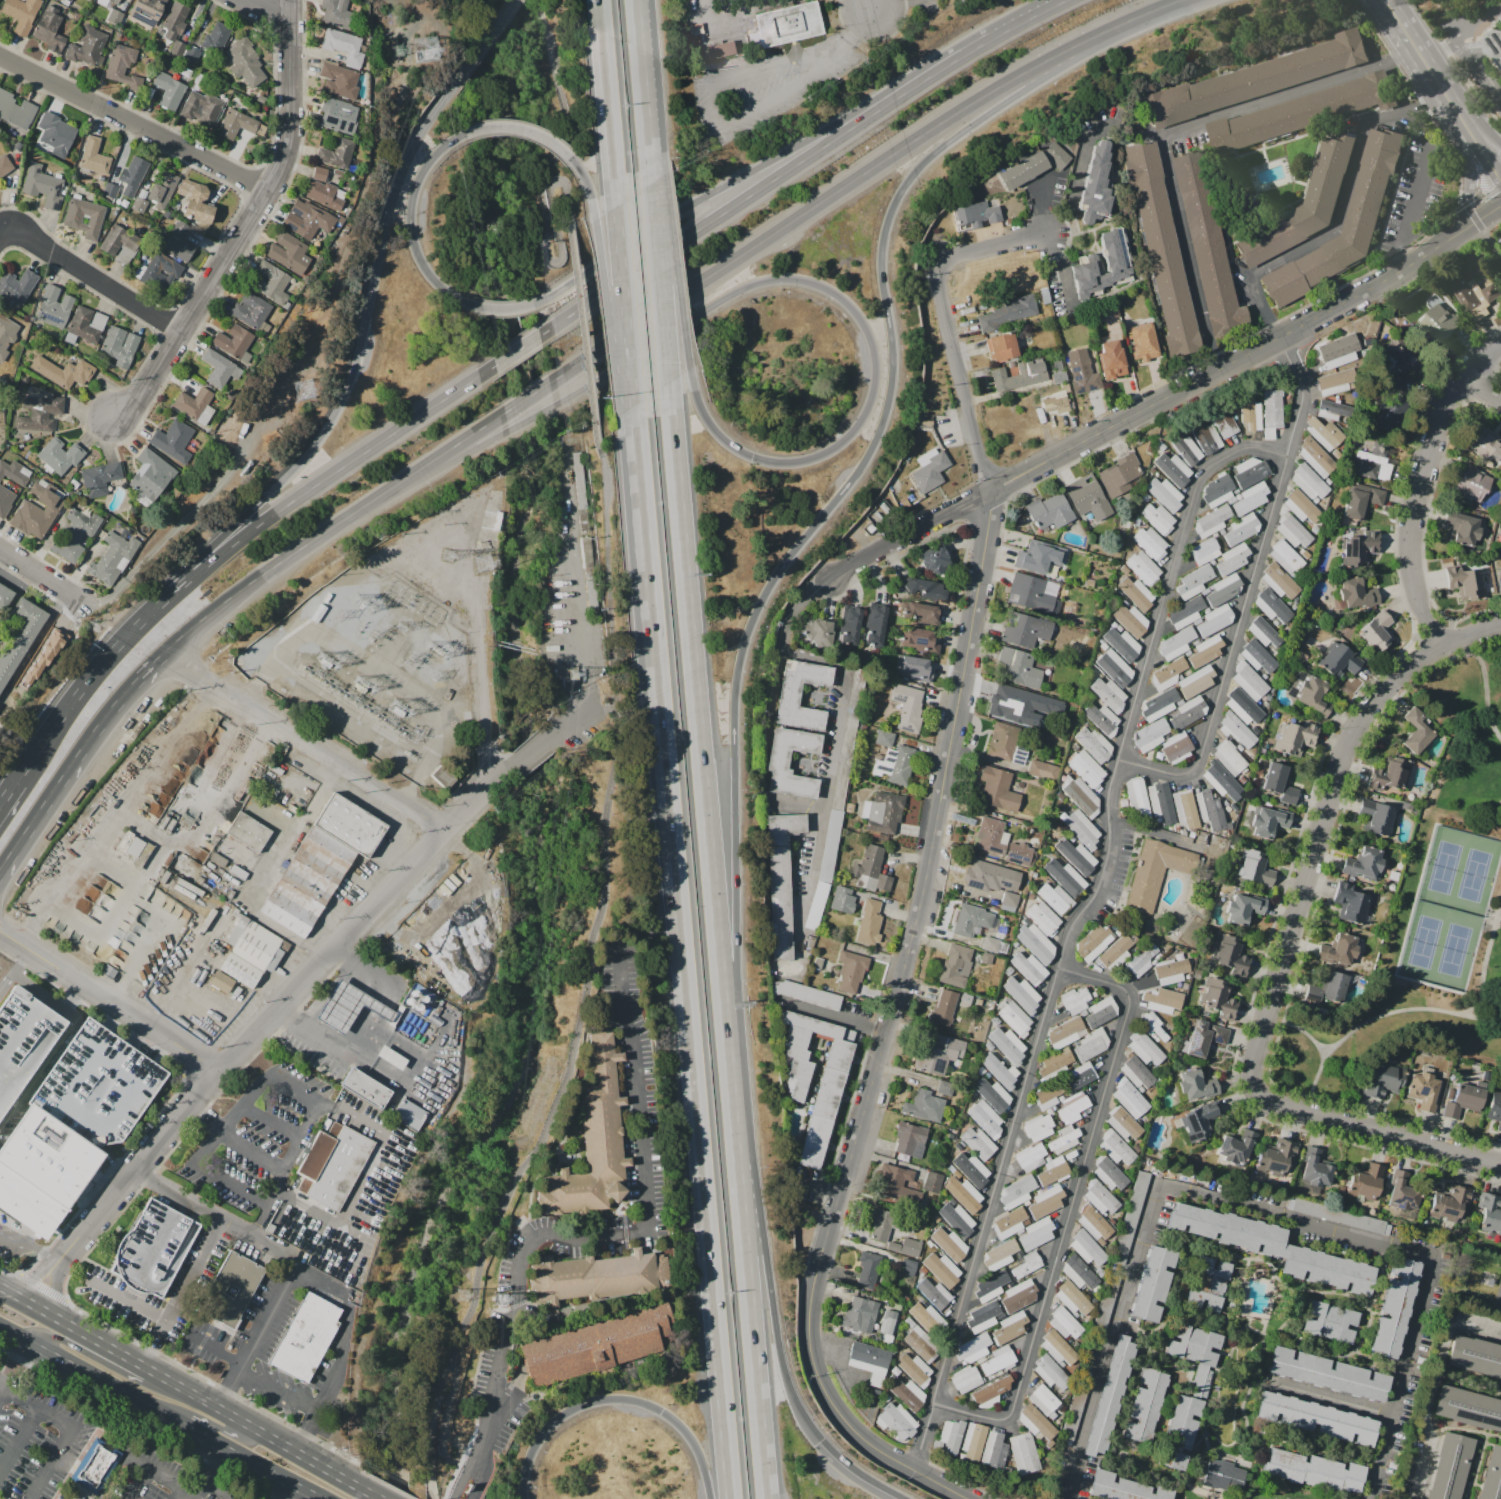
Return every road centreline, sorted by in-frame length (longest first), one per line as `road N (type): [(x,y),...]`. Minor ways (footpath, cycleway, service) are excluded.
road 1 (motorway): [(737,1119),(732,740),(740,652),(770,582),(856,474),(885,412),(892,343),(879,264),(898,194),(930,154),(1084,41)]
road 2 (motorway): [(633,408),(730,1498)]
road 3 (residential): [(886,1455),(833,1407),(812,1343),(814,1295),(911,946),(996,493)]
road 4 (motorway): [(737,1119),(675,409)]
road 5 (motorway): [(553,405),(608,379),(736,288),(765,279),(810,281),(843,300),(868,332),(876,372),(853,432),(811,459),(775,463),(751,458),(712,430),(687,368)]
road 6 (motorway): [(554,379),(922,134),(1084,41)]
road 7 (residential): [(1500,203),(1337,306),(996,493)]
road 8 (motorway): [(463,73),(416,136),(397,178),(341,400),(292,470),(200,566)]
road 9 (residential): [(1294,1111),(1255,1091),(1248,1066),(1328,794),(1352,727),(1403,675),(1443,651)]
road 10 (motorway): [(981,45),(539,336)]
road 11 (motorway): [(981,45),(678,211),(532,304)]
road 12 (residential): [(288,0),(291,127),(284,162),(134,404),(108,418)]
road 13 (residential): [(214,1070),(264,1008),(517,764)]
road 14 (primary): [(328,1468),(0,1290)]
road 15 (primary): [(0,1326),(322,1498)]
road 16 (motorway): [(771,1498),(740,1153)]
road 17 (residential): [(1500,346),(1462,371),(1443,396),(1414,495),(1412,568),(1443,651)]
road 18 (residential): [(450,828),(166,654)]
road 19 (motorway): [(526,1498),(535,1450),(556,1423),(614,1399),(644,1403),(692,1436),(713,1498)]
road 20 (motorway): [(823,1438),(782,1353),(740,1153)]
road 21 (residential): [(266,191),(0,56)]
road 22 (trunk): [(0,880),(82,752),(166,654)]
road 23 (residential): [(214,1070),(0,928)]
road 24 (residential): [(58,1261),(214,1070)]
road 25 (motorway): [(402,427),(200,566)]
road 26 (residential): [(996,493),(986,480),(932,262)]
road 27 (motorway): [(483,307),(434,283),(408,220),(427,161),(469,131)]
road 28 (motorway): [(675,409),(656,184)]
road 29 (residential): [(1294,1111),(1500,1167)]
road 30 (motorway): [(598,0),(618,205)]
road 31 (residential): [(177,336),(31,241),(0,241)]
road 32 (motorway): [(618,205),(633,408)]
road 33 (motorway): [(596,222),(633,408)]
road 34 (motorway): [(166,654),(314,540)]
road 35 (motorway): [(687,368),(656,184)]
road 36 (residential): [(996,493),(834,584)]
road 37 (motorway): [(656,184),(638,0)]
road 38 (trunk): [(131,636),(21,781)]
road 39 (motorway): [(374,501),(504,412)]
road 40 (primary): [(171,1382),(139,1380),(47,1332),(30,1342)]
road 41 (motorway): [(374,501),(509,430)]
road 42 (secondary): [(1393,32),(1463,135)]
road 43 (residential): [(1051,235),(932,262)]

